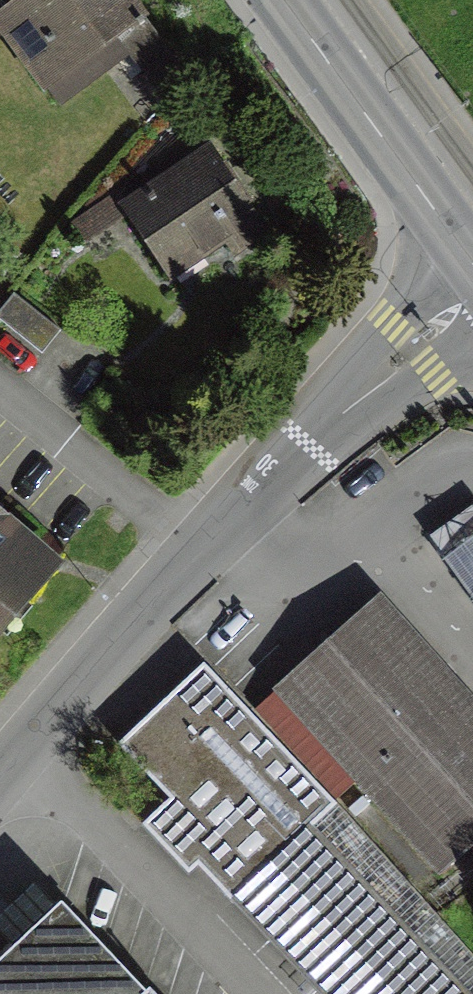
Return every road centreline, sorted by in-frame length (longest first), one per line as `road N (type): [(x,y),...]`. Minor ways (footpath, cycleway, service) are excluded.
road 1 (residential): [(471,271),(182,541),(0,780)]
road 2 (secondary): [(278,0),(471,271)]

